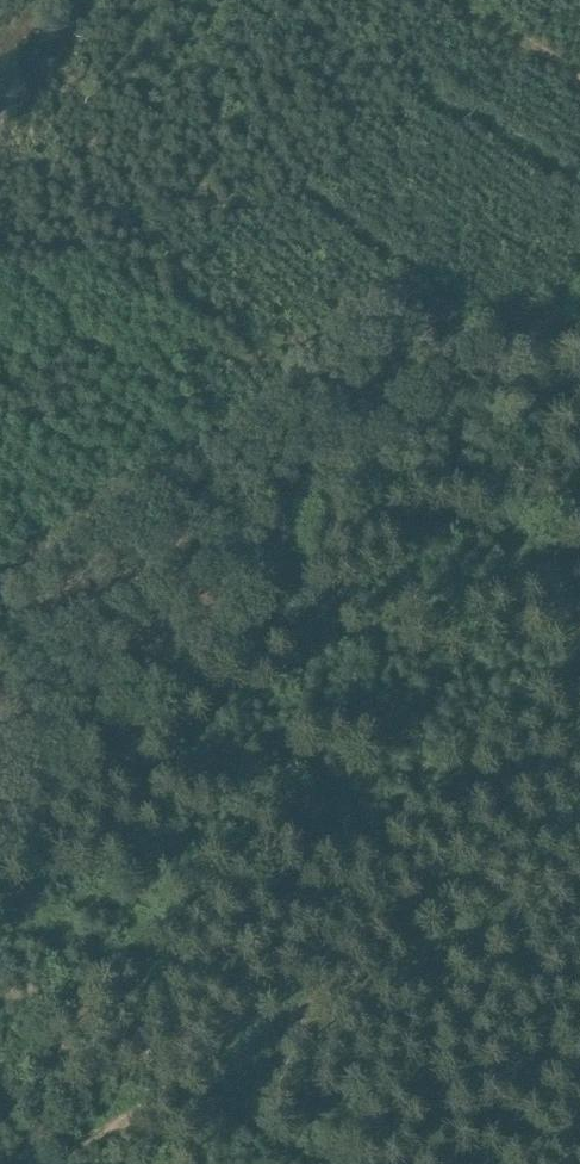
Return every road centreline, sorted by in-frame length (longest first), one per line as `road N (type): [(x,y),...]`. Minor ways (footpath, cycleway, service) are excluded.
road 1 (track): [(579,272),(470,397),(292,522),(0,772)]
road 2 (track): [(579,791),(470,879),(358,934),(247,1010),(174,1090),(65,1163)]
road 3 (track): [(446,0),(579,80)]

